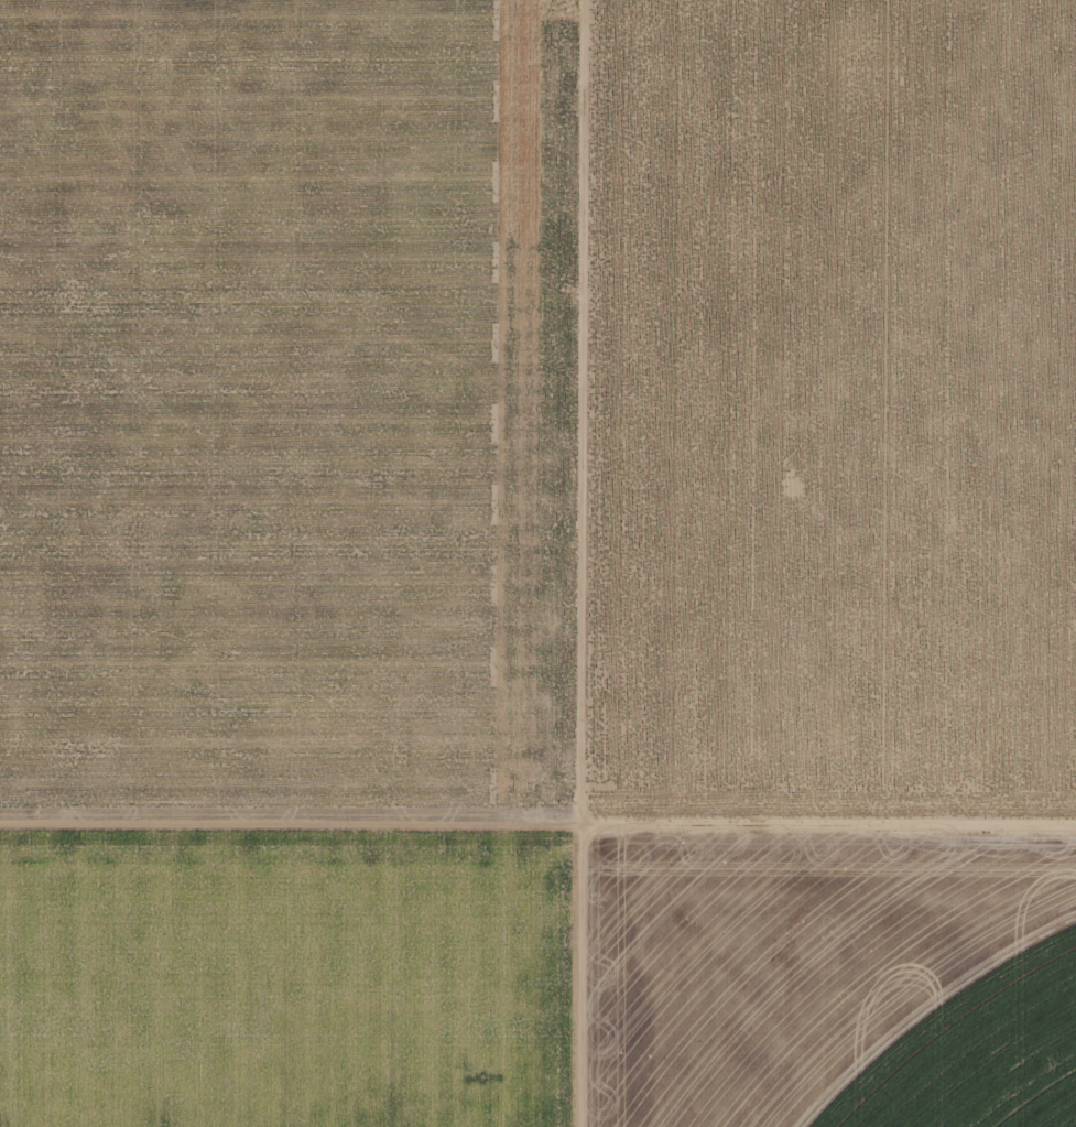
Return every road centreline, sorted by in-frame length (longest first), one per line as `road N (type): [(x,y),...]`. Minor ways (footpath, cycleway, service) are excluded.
road 1 (track): [(631,1126),(637,823),(910,805),(1075,809)]

